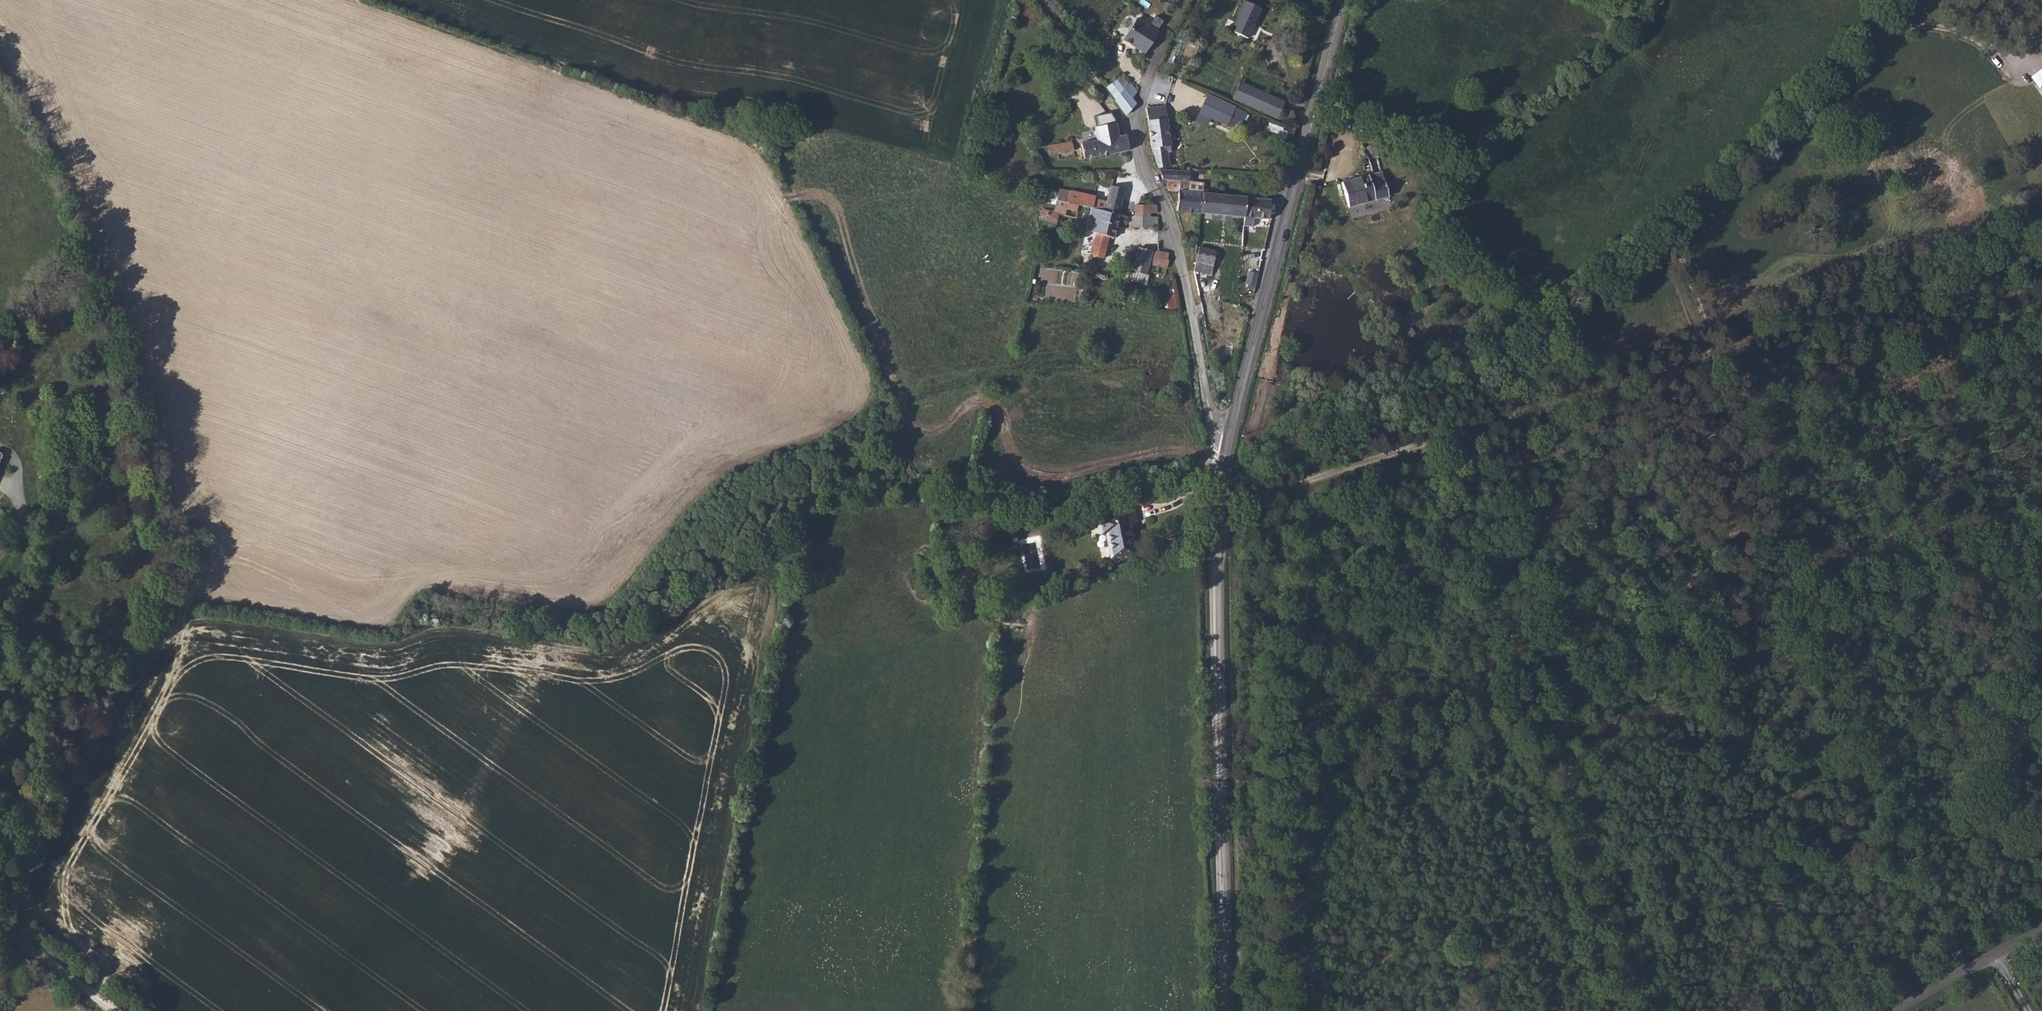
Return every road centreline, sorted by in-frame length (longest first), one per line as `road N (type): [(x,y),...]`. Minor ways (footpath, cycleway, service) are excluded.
road 1 (track): [(1226,455),(1245,490),(2041,248)]
road 2 (tertiary): [(1226,455),(1217,563),(1227,1010)]
road 3 (tertiary): [(1344,0),(1226,455)]
road 4 (unclassified): [(1136,138),(1171,220),(1226,455)]
road 5 (unclassified): [(1886,1010),(2041,925)]
road 6 (track): [(1039,0),(1120,116)]
road 7 (unclassified): [(111,1010),(0,933)]

